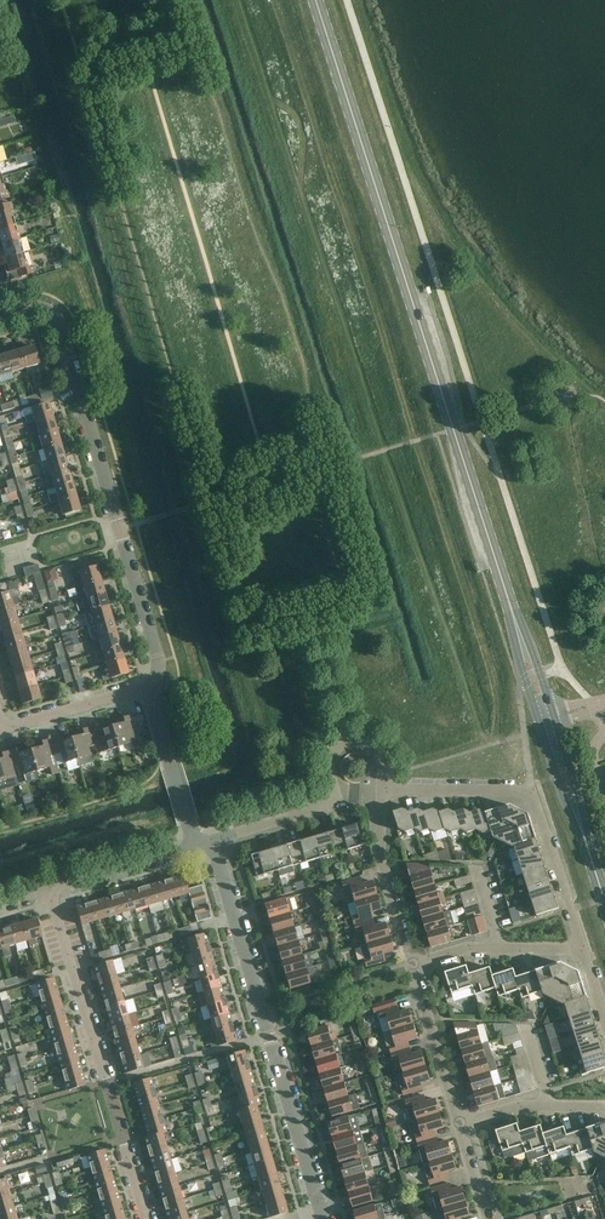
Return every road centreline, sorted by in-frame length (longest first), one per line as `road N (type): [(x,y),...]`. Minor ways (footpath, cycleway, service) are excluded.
road 1 (tertiary): [(547,722),(315,0)]
road 2 (residential): [(150,690),(158,663),(61,329),(48,310)]
road 3 (residential): [(321,1210),(207,845)]
road 4 (residential): [(147,1218),(48,888)]
road 5 (residential): [(583,949),(530,794),(383,789)]
road 6 (residential): [(383,789),(378,752),(348,741),(328,761),(329,805),(207,845)]
road 7 (tertiary): [(604,903),(547,722)]
road 8 (residential): [(415,962),(380,854),(383,789)]
road 9 (residential): [(461,1124),(415,962)]
road 10 (residential): [(199,843),(150,690)]
road 11 (residential): [(48,888),(199,843)]
road 12 (residential): [(5,733),(150,690)]

